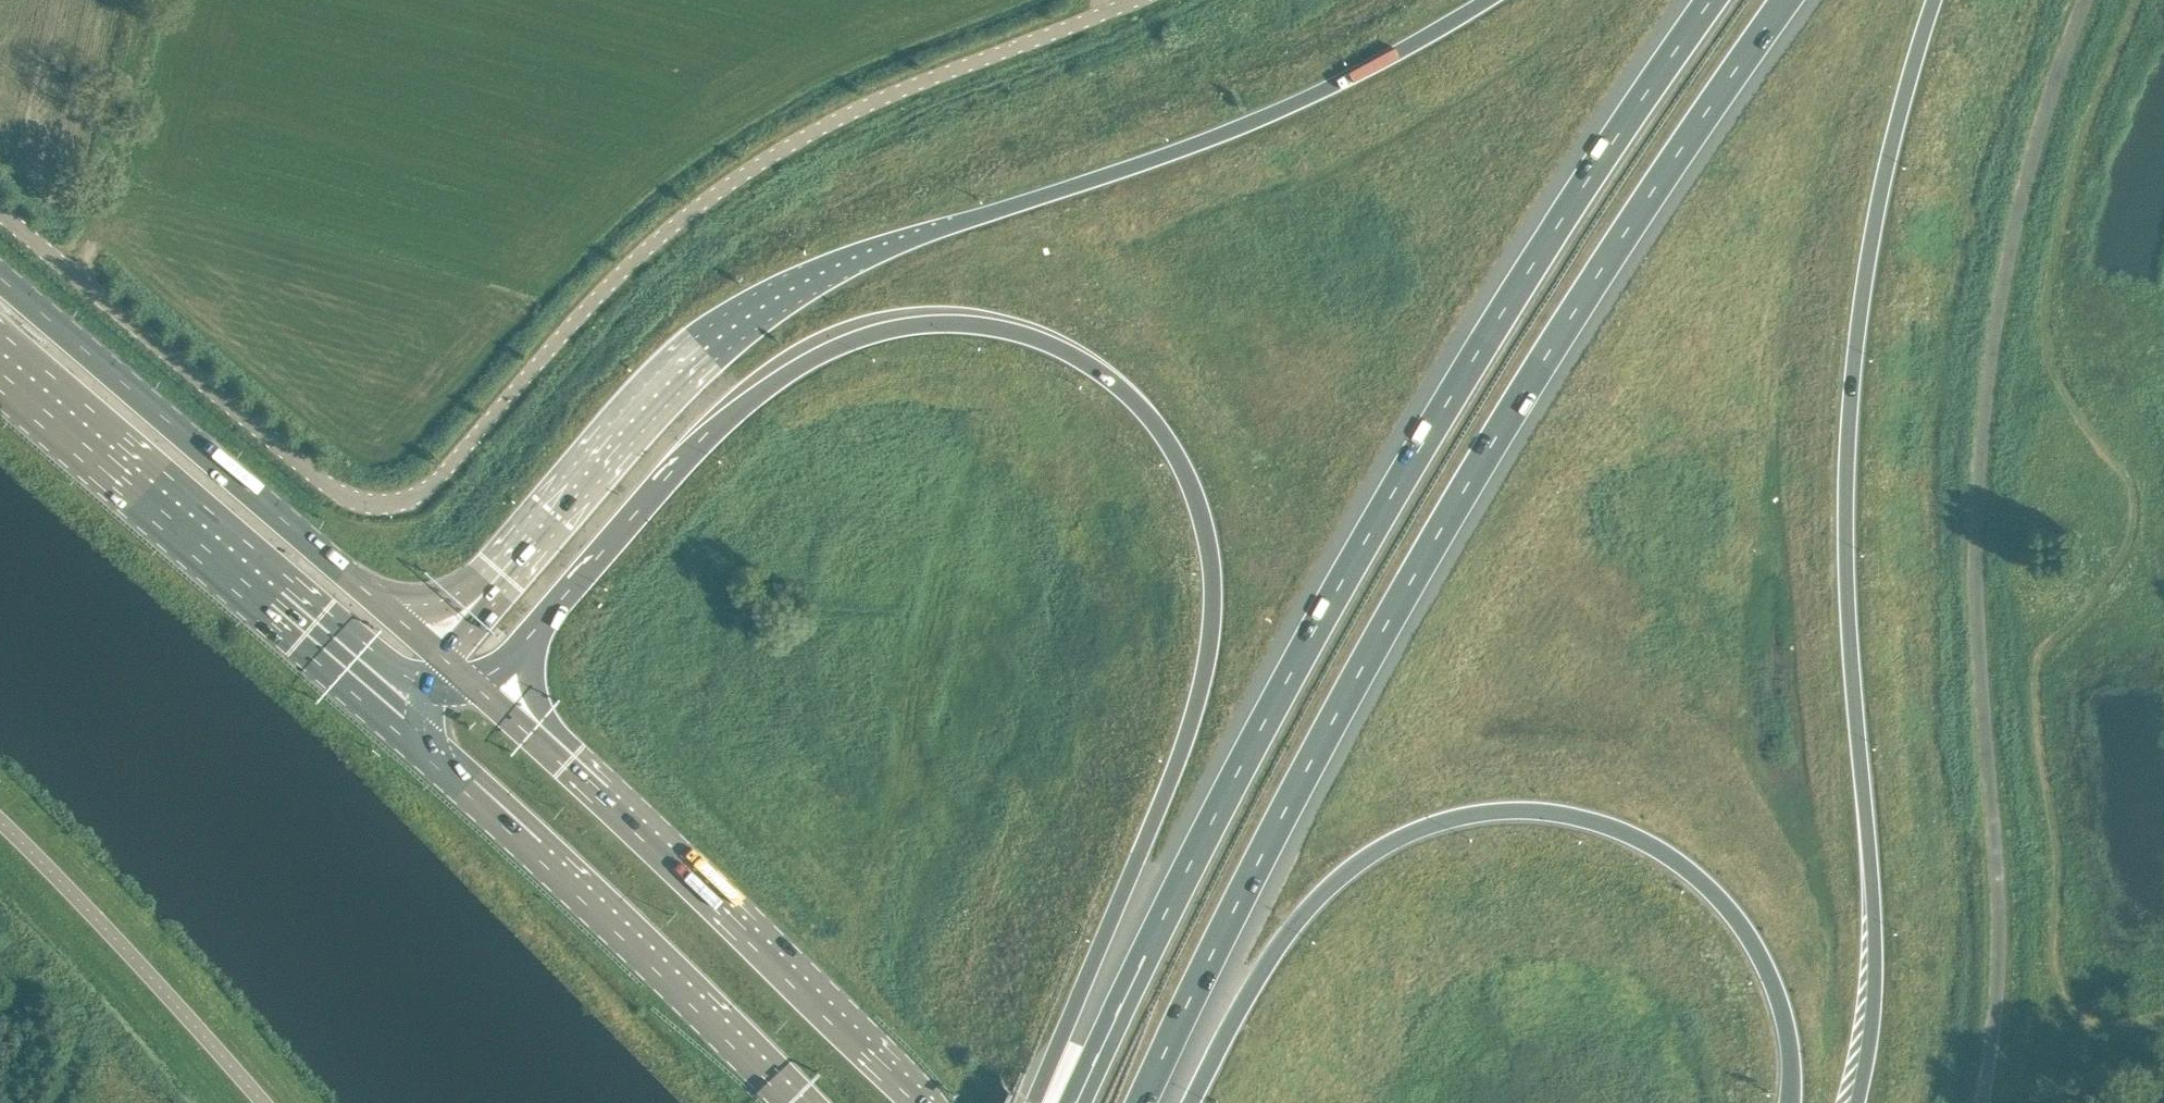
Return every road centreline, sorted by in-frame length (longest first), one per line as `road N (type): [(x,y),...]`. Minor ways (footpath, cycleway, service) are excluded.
road 1 (motorway): [(478,688),(747,391),(809,352),(872,328),(961,322),(1025,336),(1101,373),(1143,411),(1195,501),(1208,565),(1203,659),(1138,865),(1032,1102)]
road 2 (motorway): [(1142,1102),(1228,917),(1469,483),(1619,242),(1785,0)]
road 3 (motorway): [(1711,0),(1493,329),(1283,679),(1076,1102)]
road 4 (motorway): [(1486,0),(1270,118),(907,244),(762,308),(679,373),(437,650)]
road 5 (unclassified): [(1985,1102),(2003,995),(1987,418),(2002,307),(2099,0)]
road 6 (motorway): [(1854,1102),(1873,946),(1849,637),(1850,409),(1886,163),(1932,0)]
road 7 (motorway): [(1192,1102),(1266,960),(1318,897),(1394,840),(1439,821),(1506,809),(1589,819),(1651,845),(1706,886),(1744,929),(1773,980),(1791,1102)]
road 8 (unclassified): [(1133,0),(904,87),(763,158),(679,217),(598,294),(429,487)]
road 9 (trunk): [(917,1102),(478,688)]
road 10 (trunk): [(437,650),(0,280)]
road 11 (trunk): [(397,727),(798,1102)]
road 12 (unclassified): [(0,212),(336,490),(379,502),(429,487)]
road 13 (trunk): [(0,386),(397,727)]

